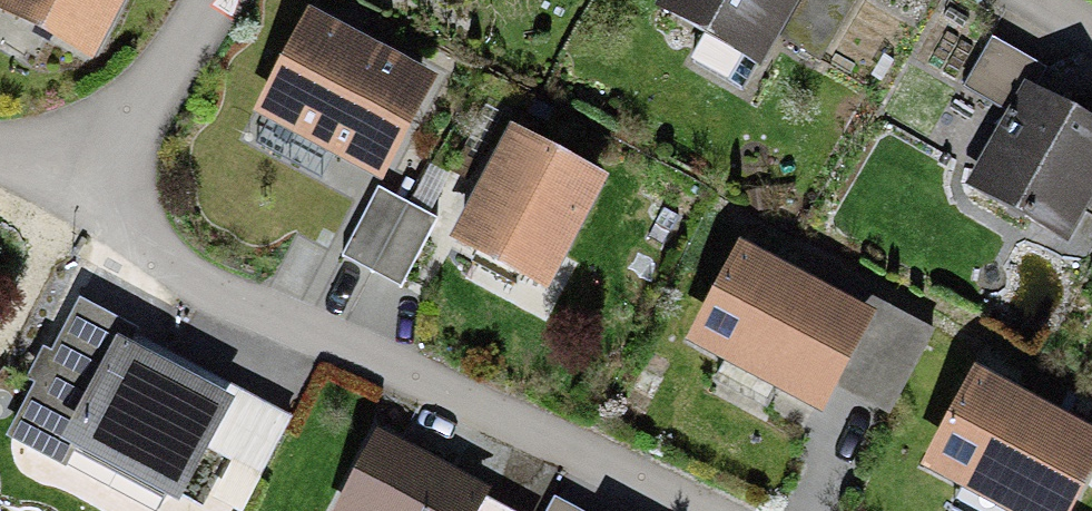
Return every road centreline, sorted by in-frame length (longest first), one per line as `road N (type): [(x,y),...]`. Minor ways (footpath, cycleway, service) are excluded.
road 1 (residential): [(95,166),(136,228),(197,286),(694,510)]
road 2 (residential): [(207,0),(95,166)]

